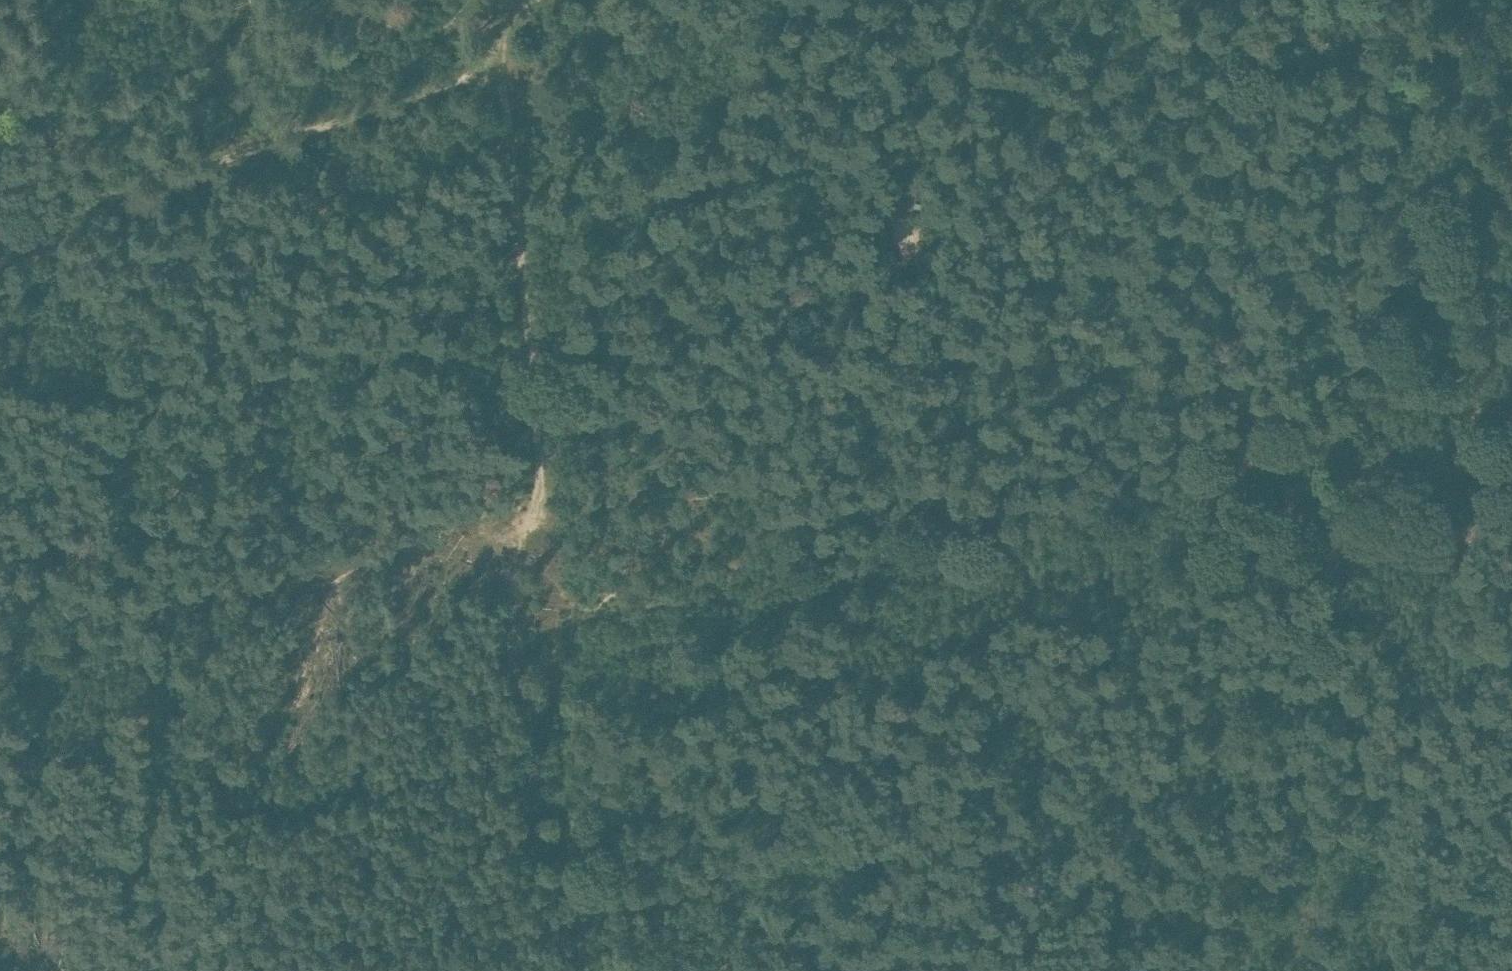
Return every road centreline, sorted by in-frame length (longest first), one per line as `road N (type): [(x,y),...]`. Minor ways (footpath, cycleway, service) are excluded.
road 1 (track): [(504,8),(500,77),(540,493),(518,558),(510,650),(532,721),(529,773),(566,829),(583,970)]

